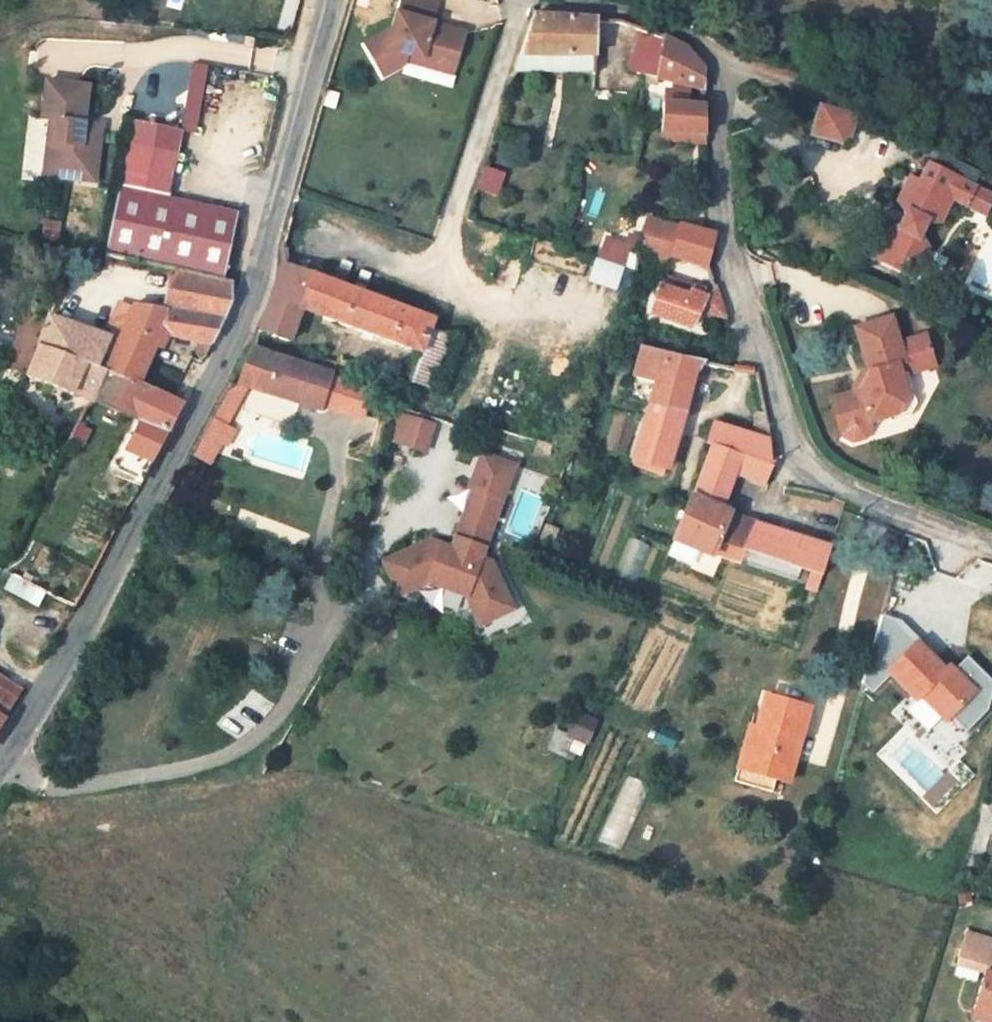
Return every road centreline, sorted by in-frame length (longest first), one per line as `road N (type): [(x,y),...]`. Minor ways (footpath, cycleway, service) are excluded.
road 1 (tertiary): [(334,0),(246,307),(66,652),(0,761)]
road 2 (residential): [(991,549),(808,473),(737,261),(720,54),(563,0)]
road 3 (track): [(720,54),(991,155)]

